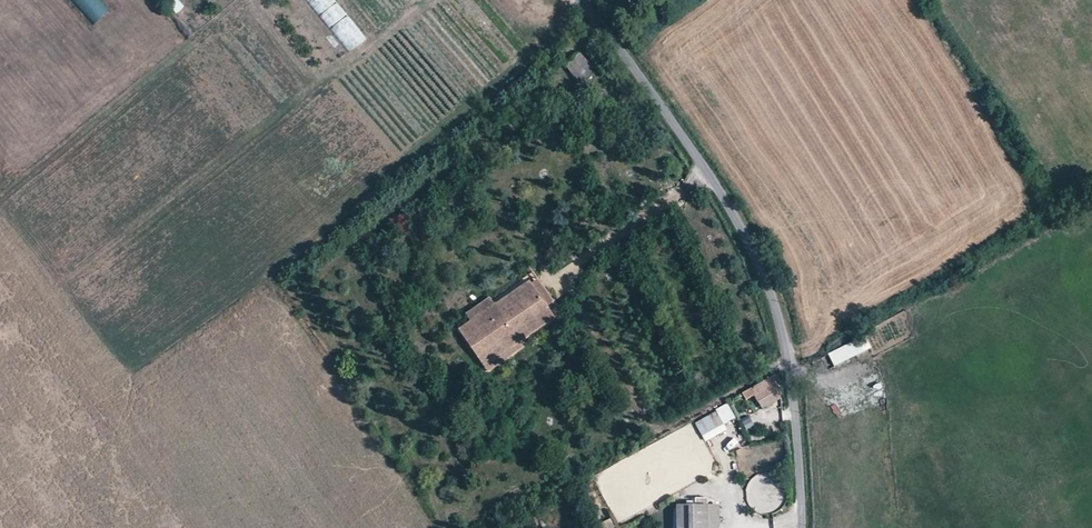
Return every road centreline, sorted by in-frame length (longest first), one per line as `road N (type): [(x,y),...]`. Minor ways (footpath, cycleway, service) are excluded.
road 1 (unclassified): [(800,527),(788,341),(770,285),(706,174),(579,0)]

